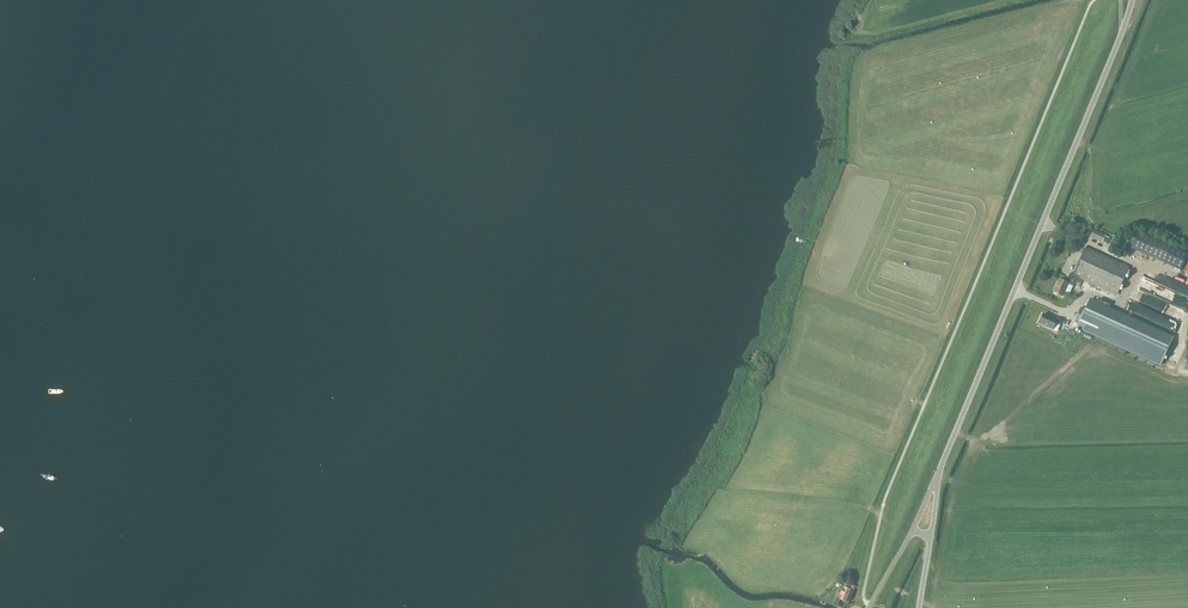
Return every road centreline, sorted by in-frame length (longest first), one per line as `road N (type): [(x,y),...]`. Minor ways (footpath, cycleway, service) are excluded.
road 1 (unclassified): [(937,475),(1133,0)]

